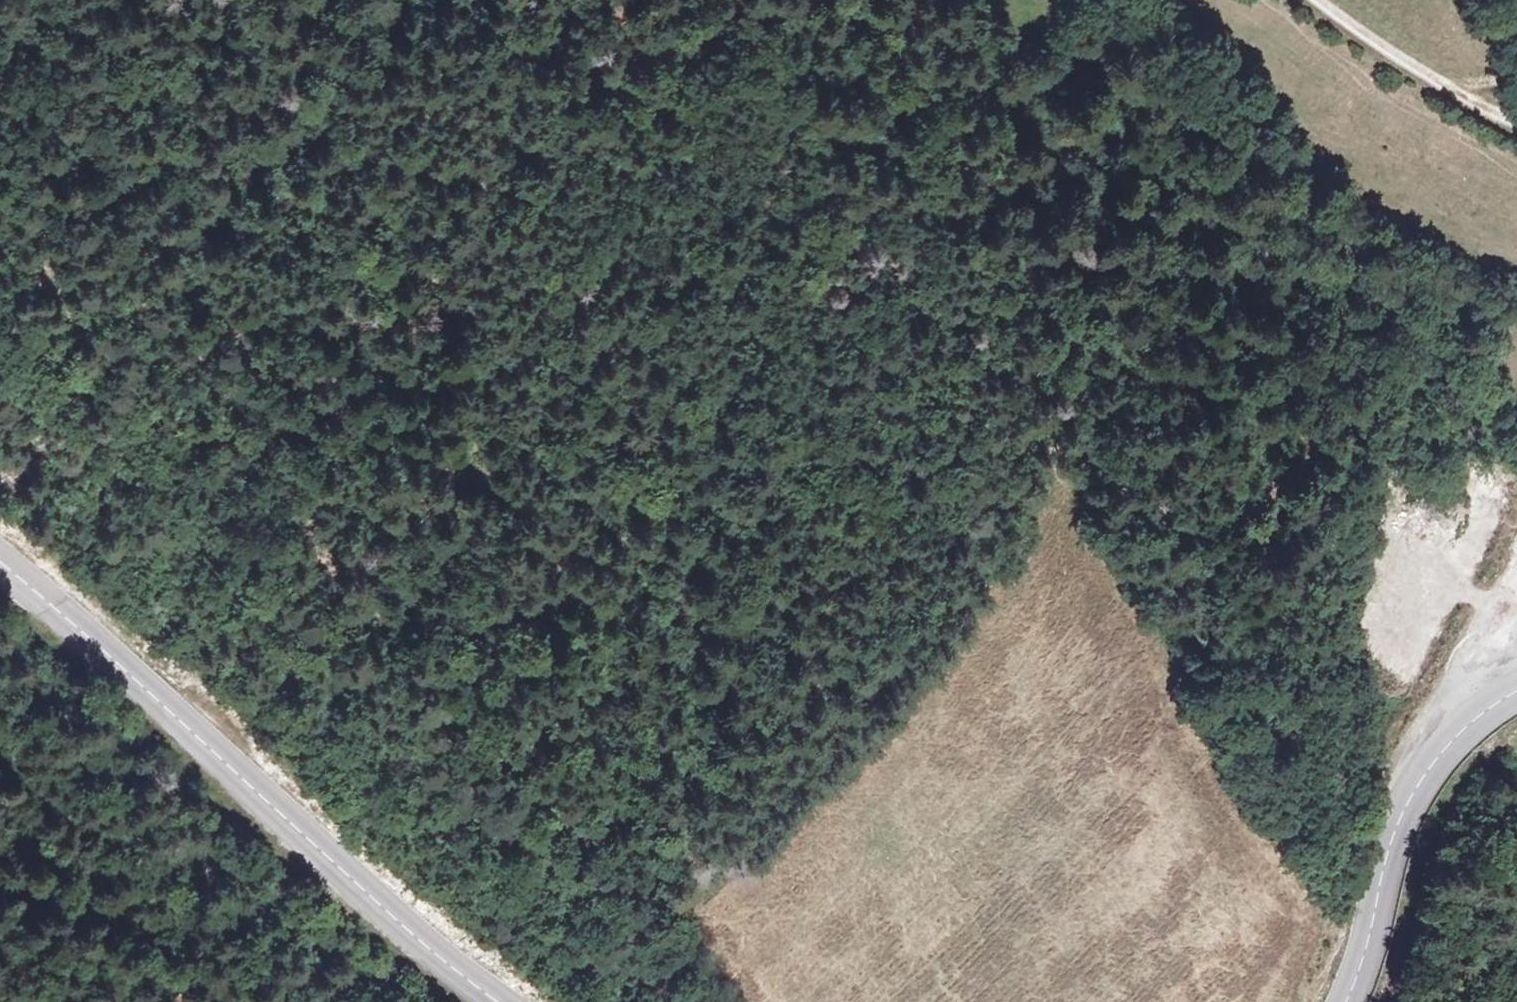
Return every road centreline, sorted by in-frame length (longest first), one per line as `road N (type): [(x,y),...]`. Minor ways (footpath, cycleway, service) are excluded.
road 1 (tertiary): [(495,1001),(436,959),(0,563)]
road 2 (tertiary): [(1516,689),(1475,716),(1415,784),(1350,1001)]
road 3 (track): [(1321,0),(1442,85),(1516,121)]

